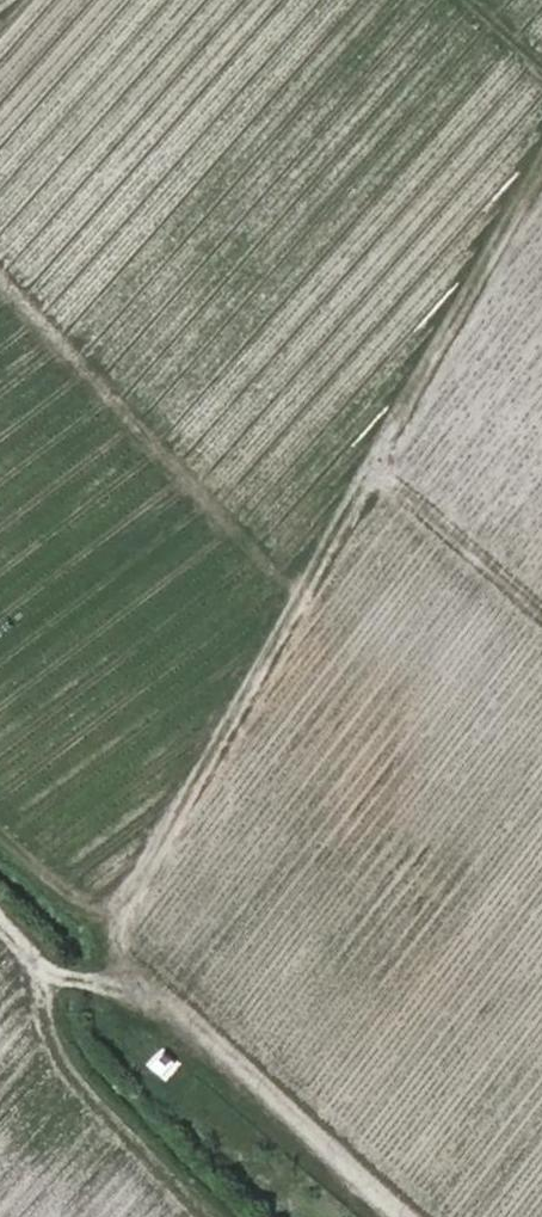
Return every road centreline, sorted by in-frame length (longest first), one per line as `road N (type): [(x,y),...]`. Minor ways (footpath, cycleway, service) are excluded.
road 1 (track): [(541,151),(357,496),(114,919),(127,966),(399,1216)]
road 2 (track): [(26,959),(57,1050),(98,1111),(192,1216)]
road 3 (track): [(370,471),(541,621)]
road 4 (track): [(26,959),(161,997)]

